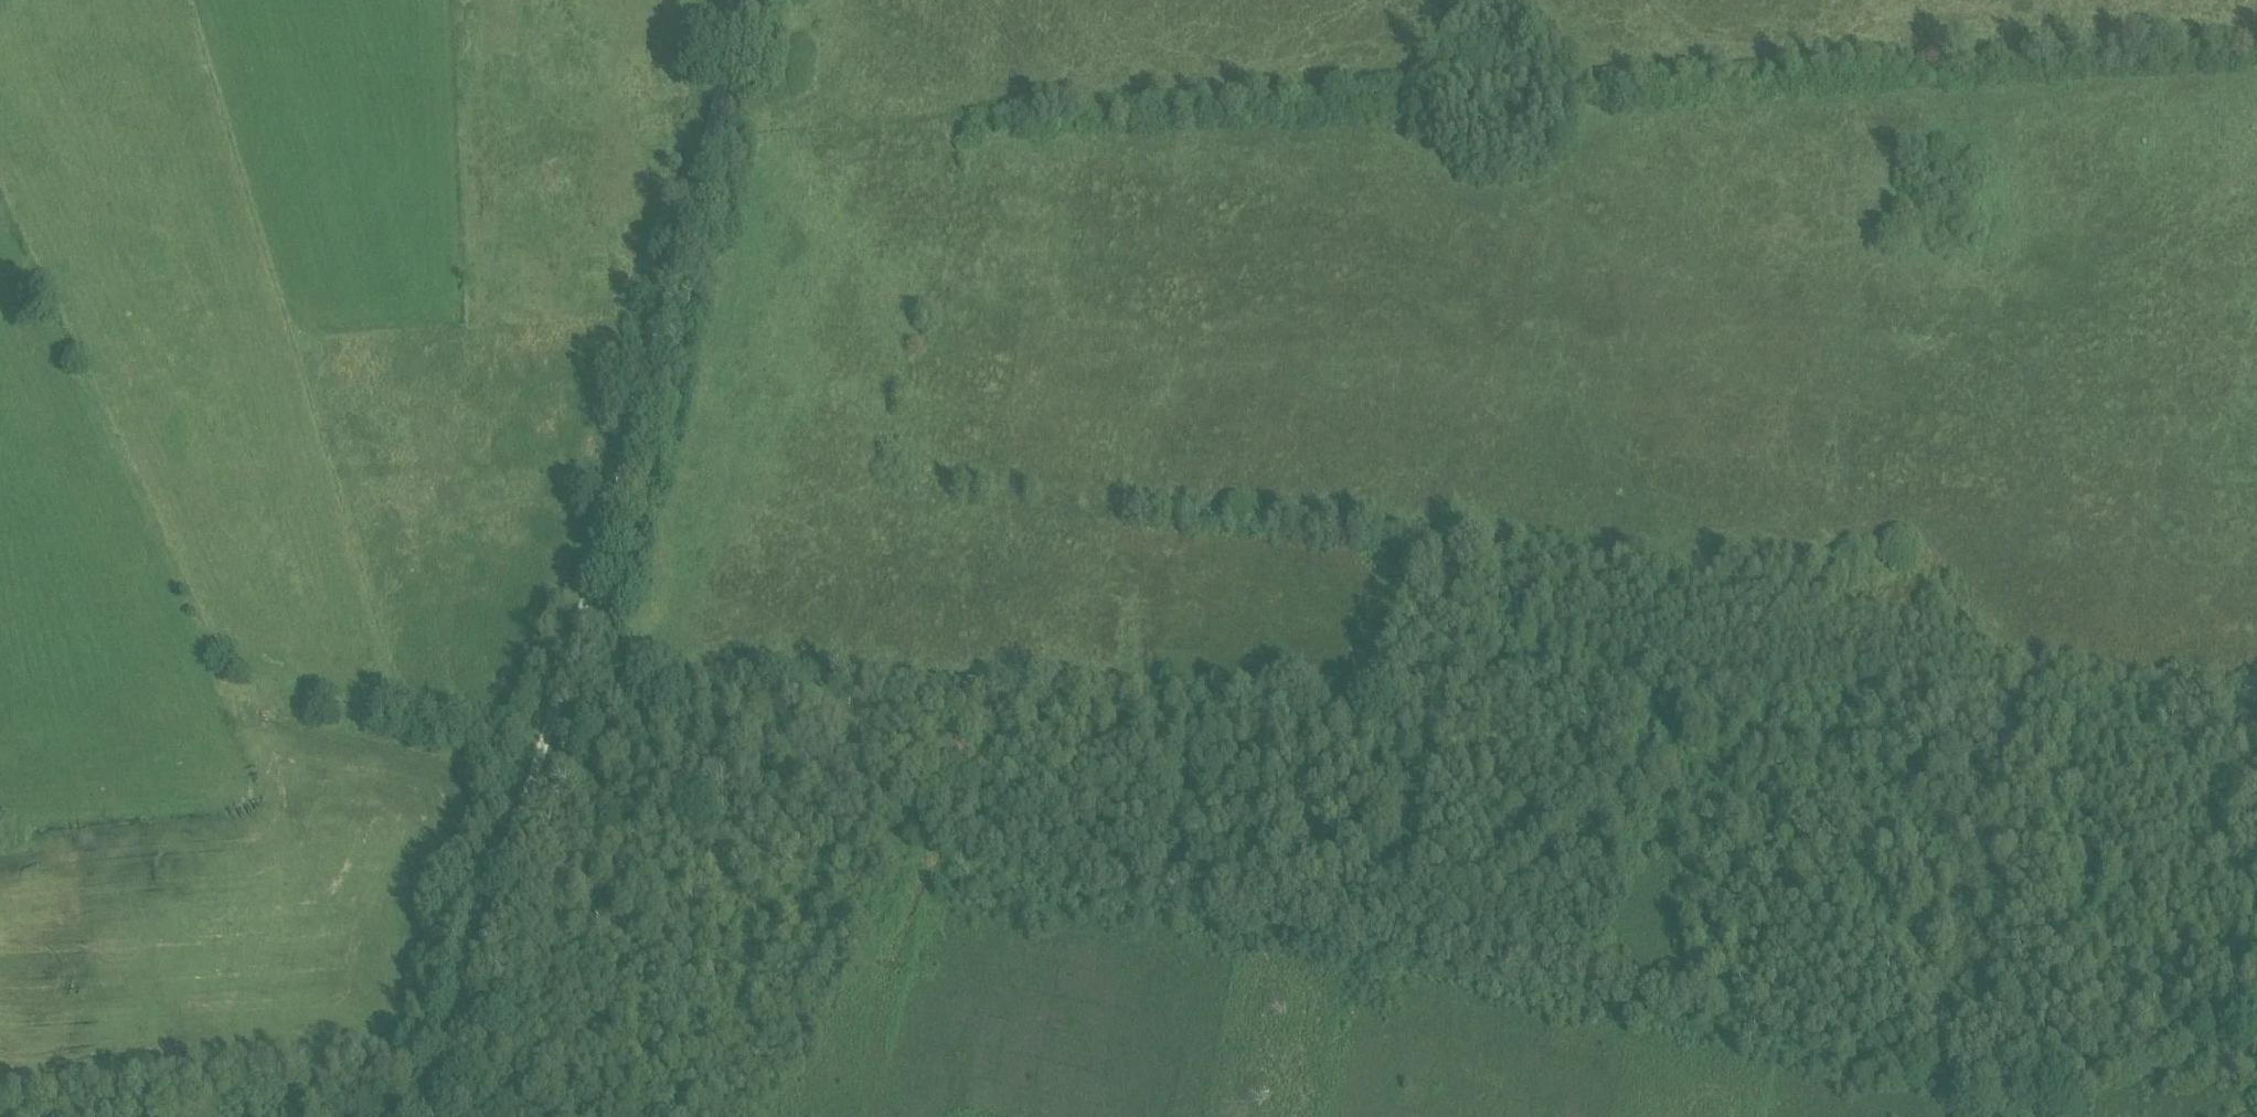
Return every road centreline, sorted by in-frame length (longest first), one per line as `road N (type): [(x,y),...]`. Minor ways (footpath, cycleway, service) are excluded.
road 1 (track): [(755,0),(428,1116)]

